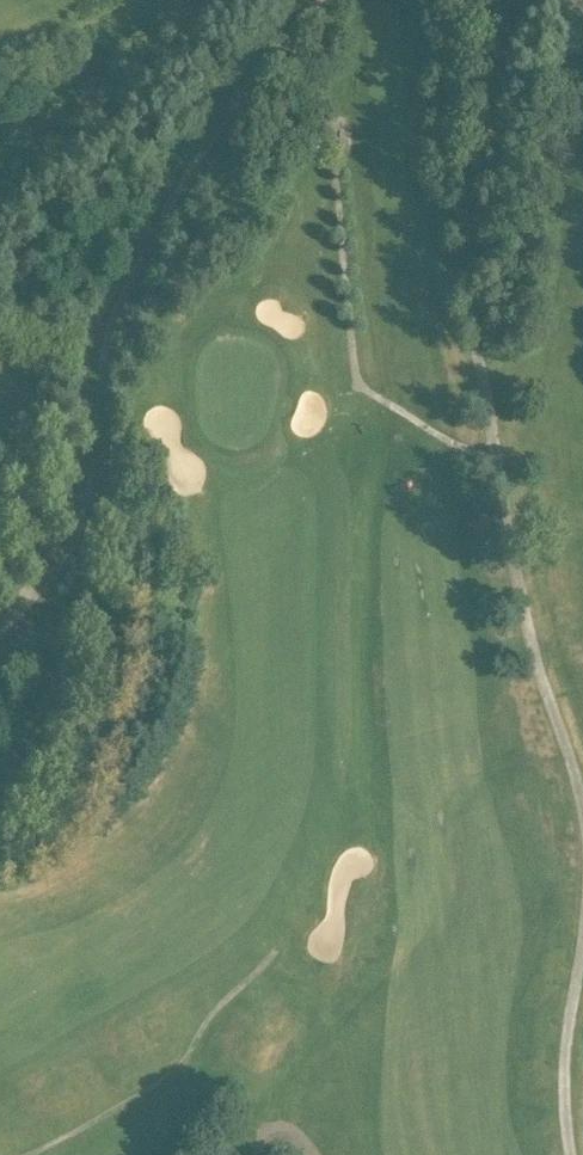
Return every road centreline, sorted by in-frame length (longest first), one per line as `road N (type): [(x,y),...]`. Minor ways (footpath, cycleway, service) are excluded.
road 1 (track): [(190,0),(0,168)]

